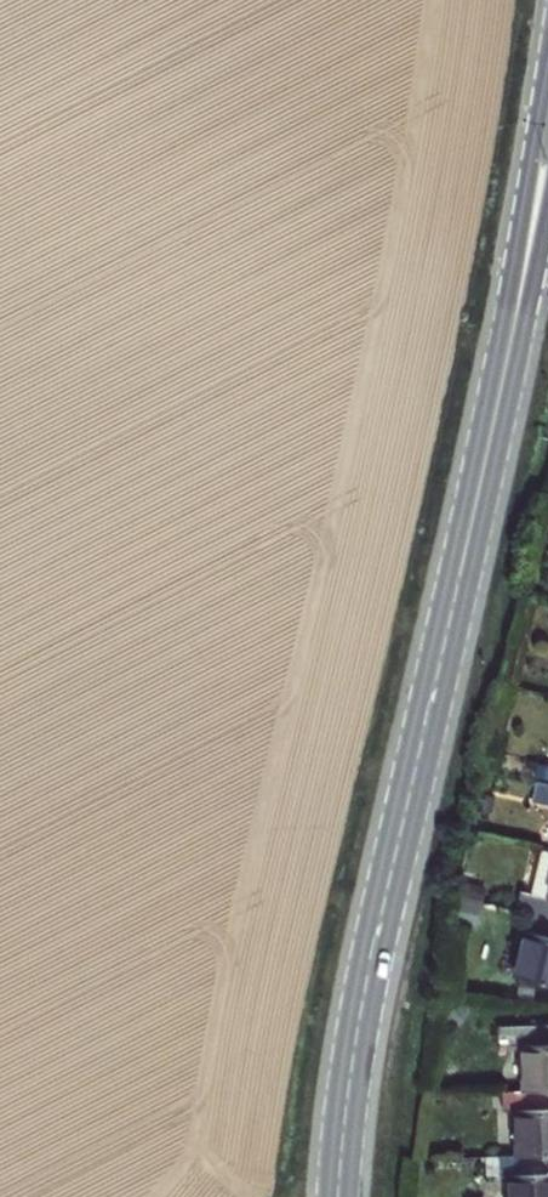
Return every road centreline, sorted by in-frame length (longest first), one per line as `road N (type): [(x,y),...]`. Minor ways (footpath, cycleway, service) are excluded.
road 1 (secondary): [(337,1196),(363,1007),(493,419)]
road 2 (secondary): [(547,66),(493,419)]
road 3 (secondary): [(493,419),(547,213)]

